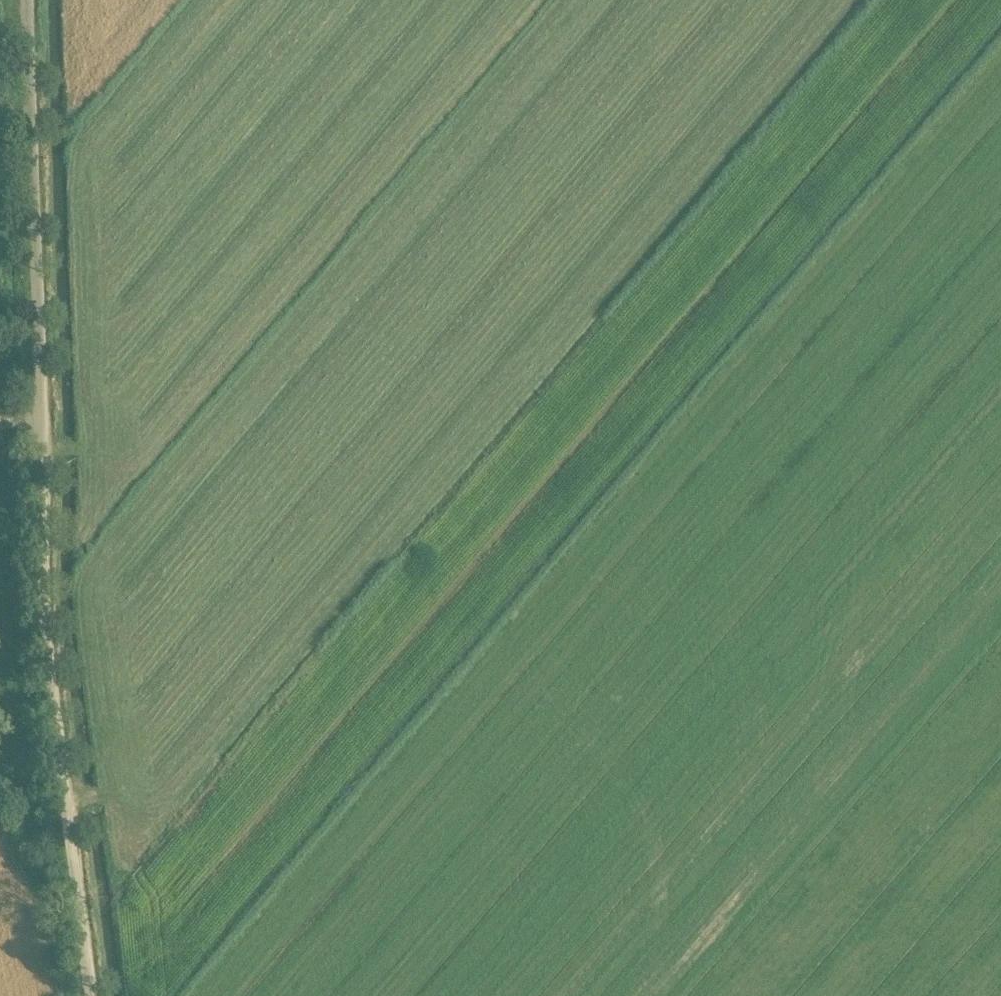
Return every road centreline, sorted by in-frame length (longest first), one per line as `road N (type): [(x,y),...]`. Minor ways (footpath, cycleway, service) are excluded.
road 1 (unclassified): [(86,995),(66,871),(43,621),(24,107),(28,0)]

